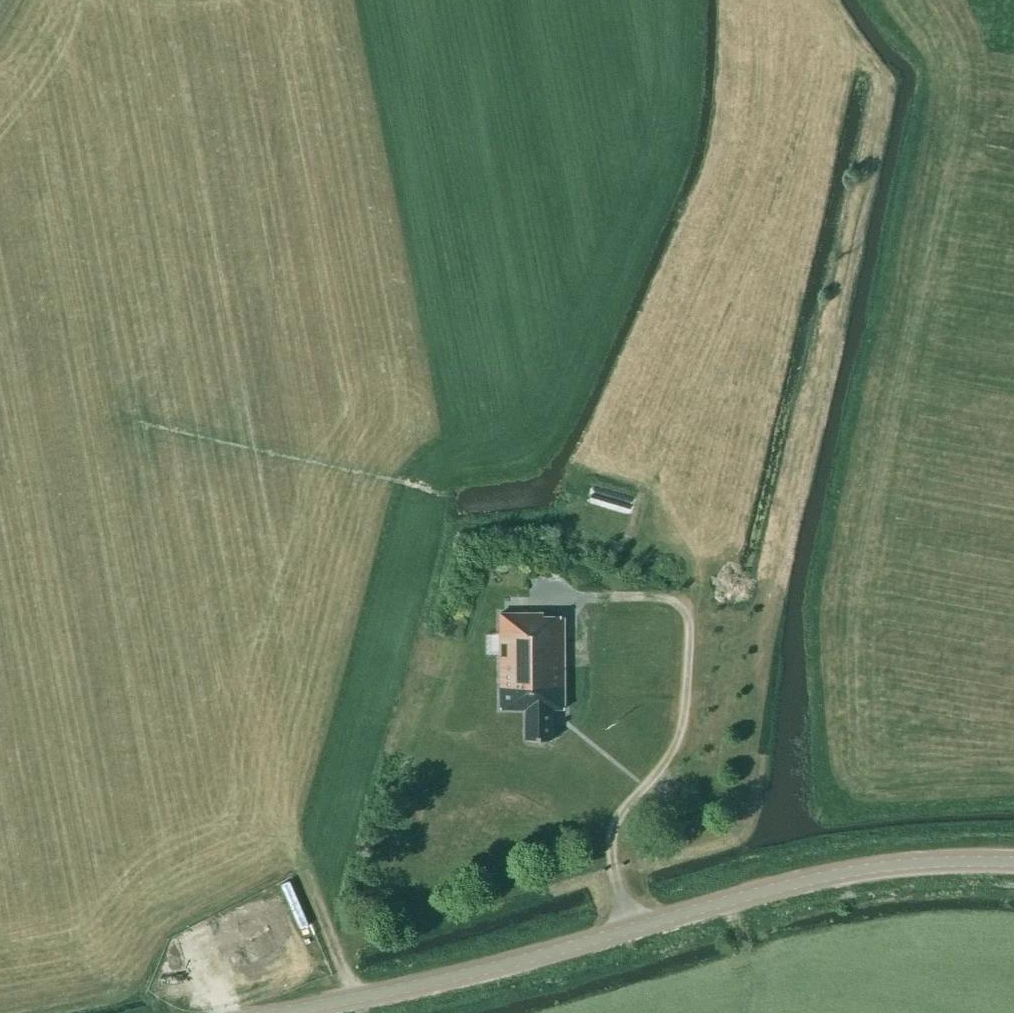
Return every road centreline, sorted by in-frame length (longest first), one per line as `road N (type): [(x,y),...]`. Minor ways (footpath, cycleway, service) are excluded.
road 1 (tertiary): [(1013,865),(828,880),(303,1012)]

